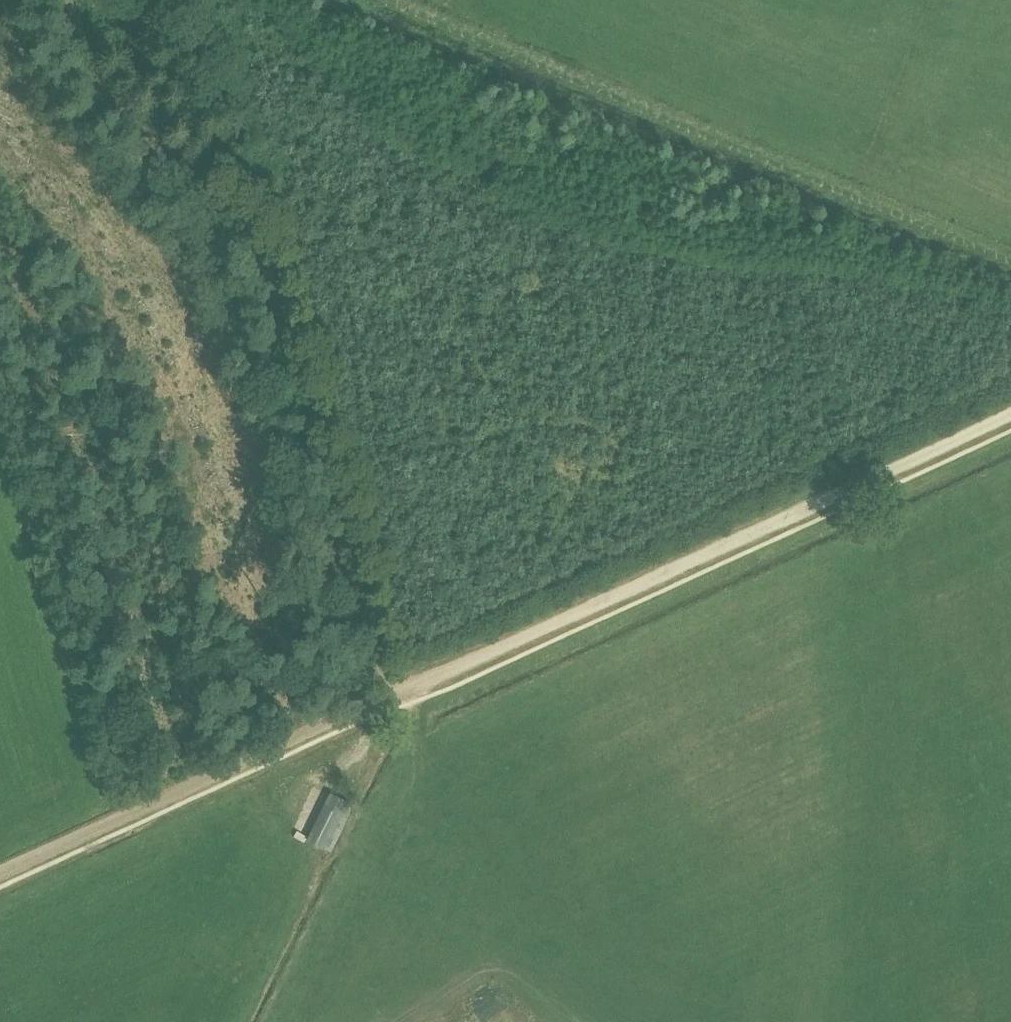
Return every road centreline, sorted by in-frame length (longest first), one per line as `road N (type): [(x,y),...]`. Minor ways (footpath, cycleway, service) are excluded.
road 1 (unclassified): [(390,695),(263,255),(236,218),(108,92),(59,0)]
road 2 (track): [(390,695),(1010,417)]
road 3 (track): [(0,875),(390,695)]

